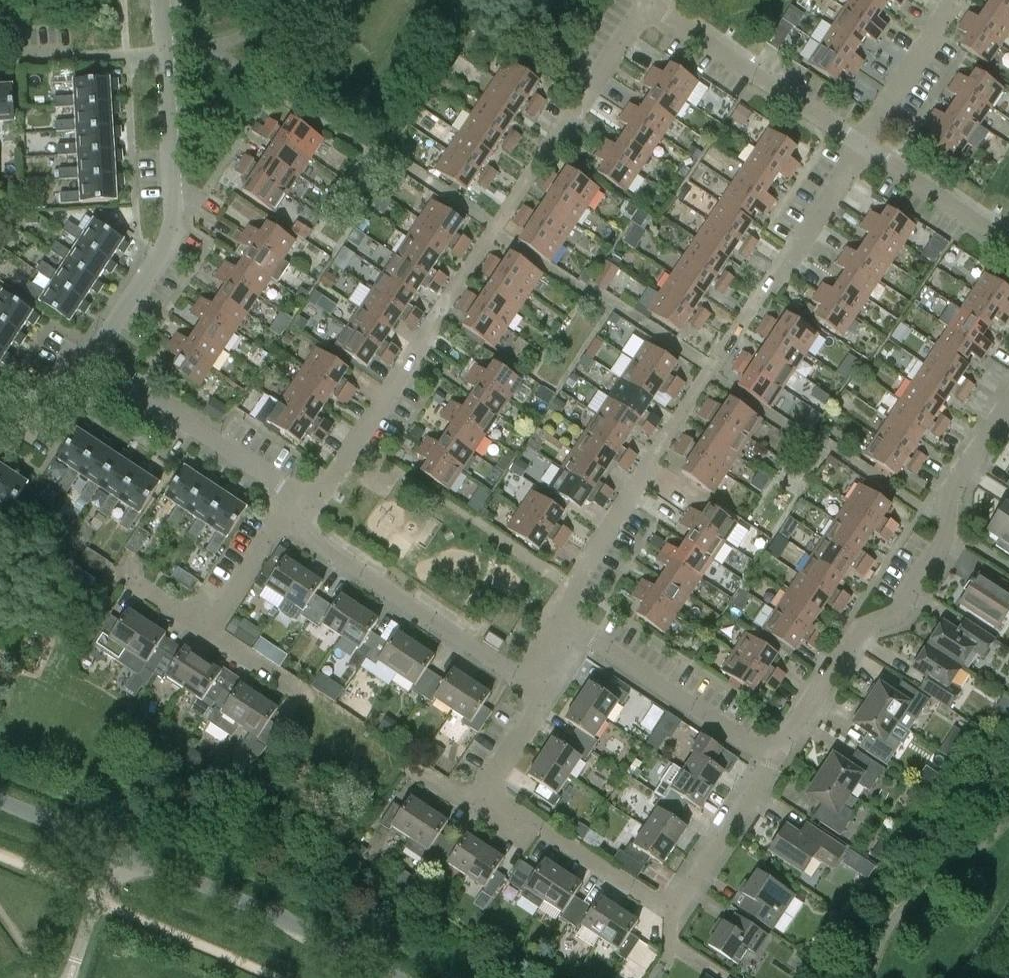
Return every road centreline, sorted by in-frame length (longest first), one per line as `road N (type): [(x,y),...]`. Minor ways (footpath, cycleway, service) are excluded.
road 1 (residential): [(307,517),(652,9),(862,146)]
road 2 (residential): [(772,760),(859,631),(899,613),(950,531),(949,498),(1008,404)]
road 3 (residential): [(772,760),(671,904),(658,903),(491,797)]
road 4 (residential): [(94,360),(172,225),(162,0)]
road 5 (unclassified): [(394,977),(118,850)]
road 6 (residential): [(544,690),(322,544),(307,517)]
road 7 (residential): [(772,760),(558,613)]
road 8 (residential): [(292,503),(94,360)]
road 9 (residential): [(558,613),(658,449)]
road 10 (residential): [(759,298),(862,146)]
road 11 (residential): [(1008,242),(862,146)]
road 12 (residential): [(862,146),(955,4)]
road 13 (residential): [(199,636),(292,503)]
road 14 (unclassified): [(71,977),(118,850)]
road 15 (unclassified): [(118,850),(0,802)]
road 16 (residential): [(303,706),(199,636)]
road 17 (residential): [(491,797),(489,784),(544,690)]

